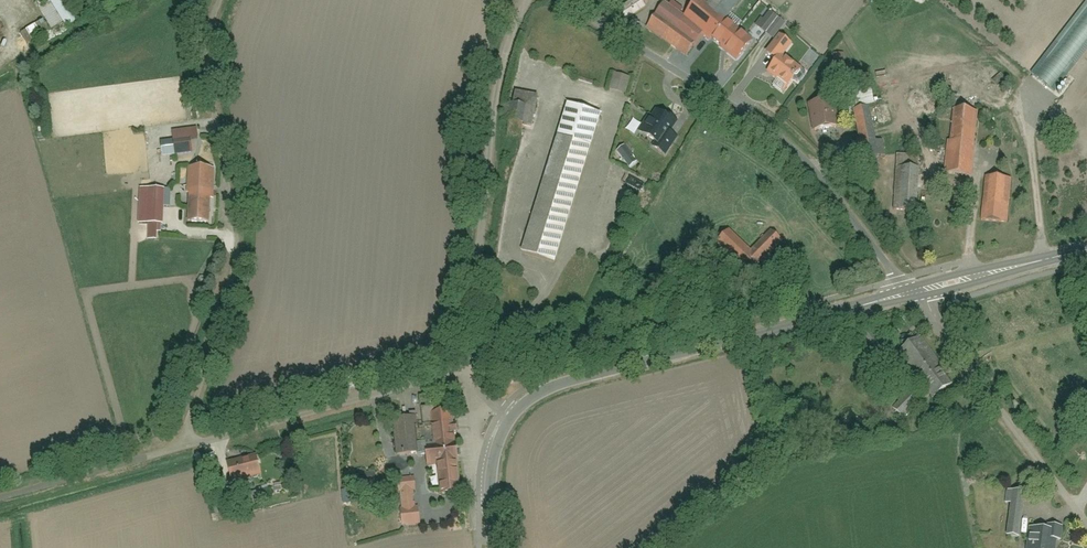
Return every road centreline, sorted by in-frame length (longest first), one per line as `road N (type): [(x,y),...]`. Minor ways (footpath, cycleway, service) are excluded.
road 1 (unclassified): [(565,0),(802,154),(911,293)]
road 2 (track): [(183,447),(229,288),(234,231),(214,103),(213,22),(221,0)]
road 3 (tertiary): [(911,293),(576,379),(537,394),(511,418)]
road 4 (track): [(473,370),(483,142),(516,0)]
road 5 (track): [(473,370),(183,447)]
road 6 (unclassified): [(911,293),(1086,520)]
road 7 (track): [(183,447),(0,496)]
road 8 (tertiary): [(1086,251),(911,293)]
road 9 (tertiary): [(511,418),(491,470),(493,547)]

